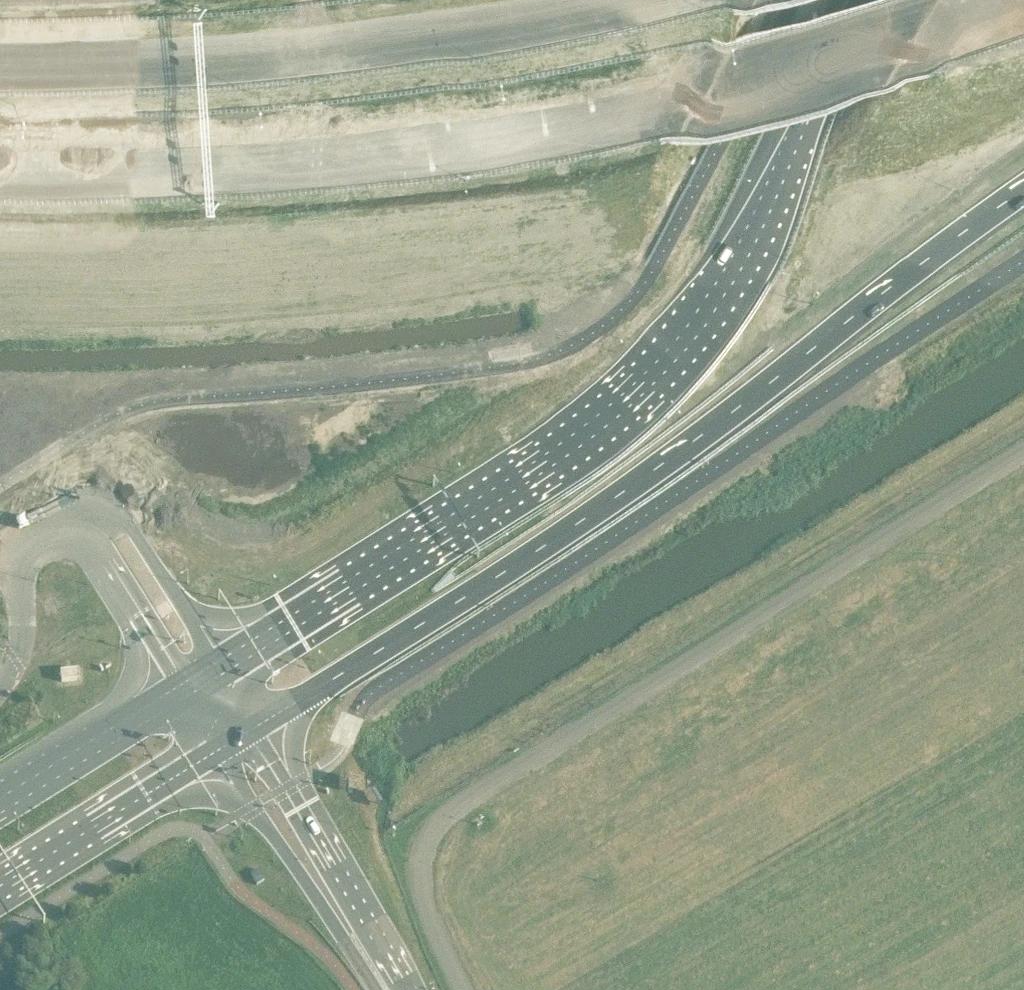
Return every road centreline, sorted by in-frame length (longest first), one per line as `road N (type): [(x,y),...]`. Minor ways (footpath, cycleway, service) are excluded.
road 1 (motorway): [(0,173),(317,157),(510,133),(912,38),(1021,0)]
road 2 (motorway): [(856,0),(738,257),(657,369),(547,461),(218,670)]
road 3 (motorway): [(253,728),(664,462),(1023,188)]
road 4 (motorway): [(651,0),(270,65),(0,78)]
road 5 (tertiary): [(218,670),(113,507),(81,501),(46,513),(34,522),(24,559)]
road 6 (secondary): [(414,989),(253,728)]
road 7 (secondary): [(219,749),(375,989)]
road 8 (trunk): [(0,886),(219,749)]
road 9 (tertiary): [(24,559),(54,543),(87,548),(183,691)]
road 10 (trunk): [(183,691),(0,799)]
road 11 (tertiary): [(24,559),(15,663),(0,688)]

